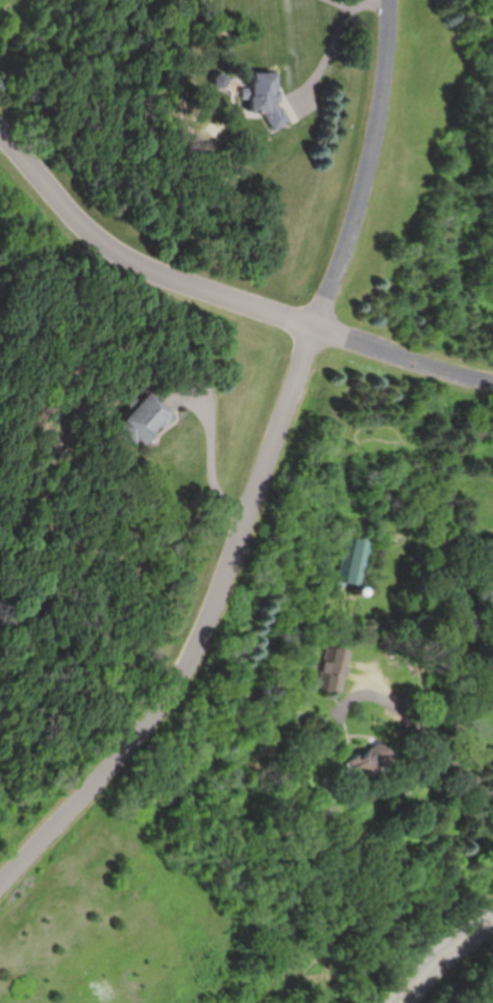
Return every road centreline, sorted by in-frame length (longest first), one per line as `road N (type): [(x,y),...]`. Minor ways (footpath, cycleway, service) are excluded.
road 1 (residential): [(0,890),(165,704),(203,629),(355,238),(391,80),(391,0)]
road 2 (residential): [(492,385),(395,358),(120,247),(0,122)]
road 3 (secondary): [(492,923),(425,974),(405,1002)]

